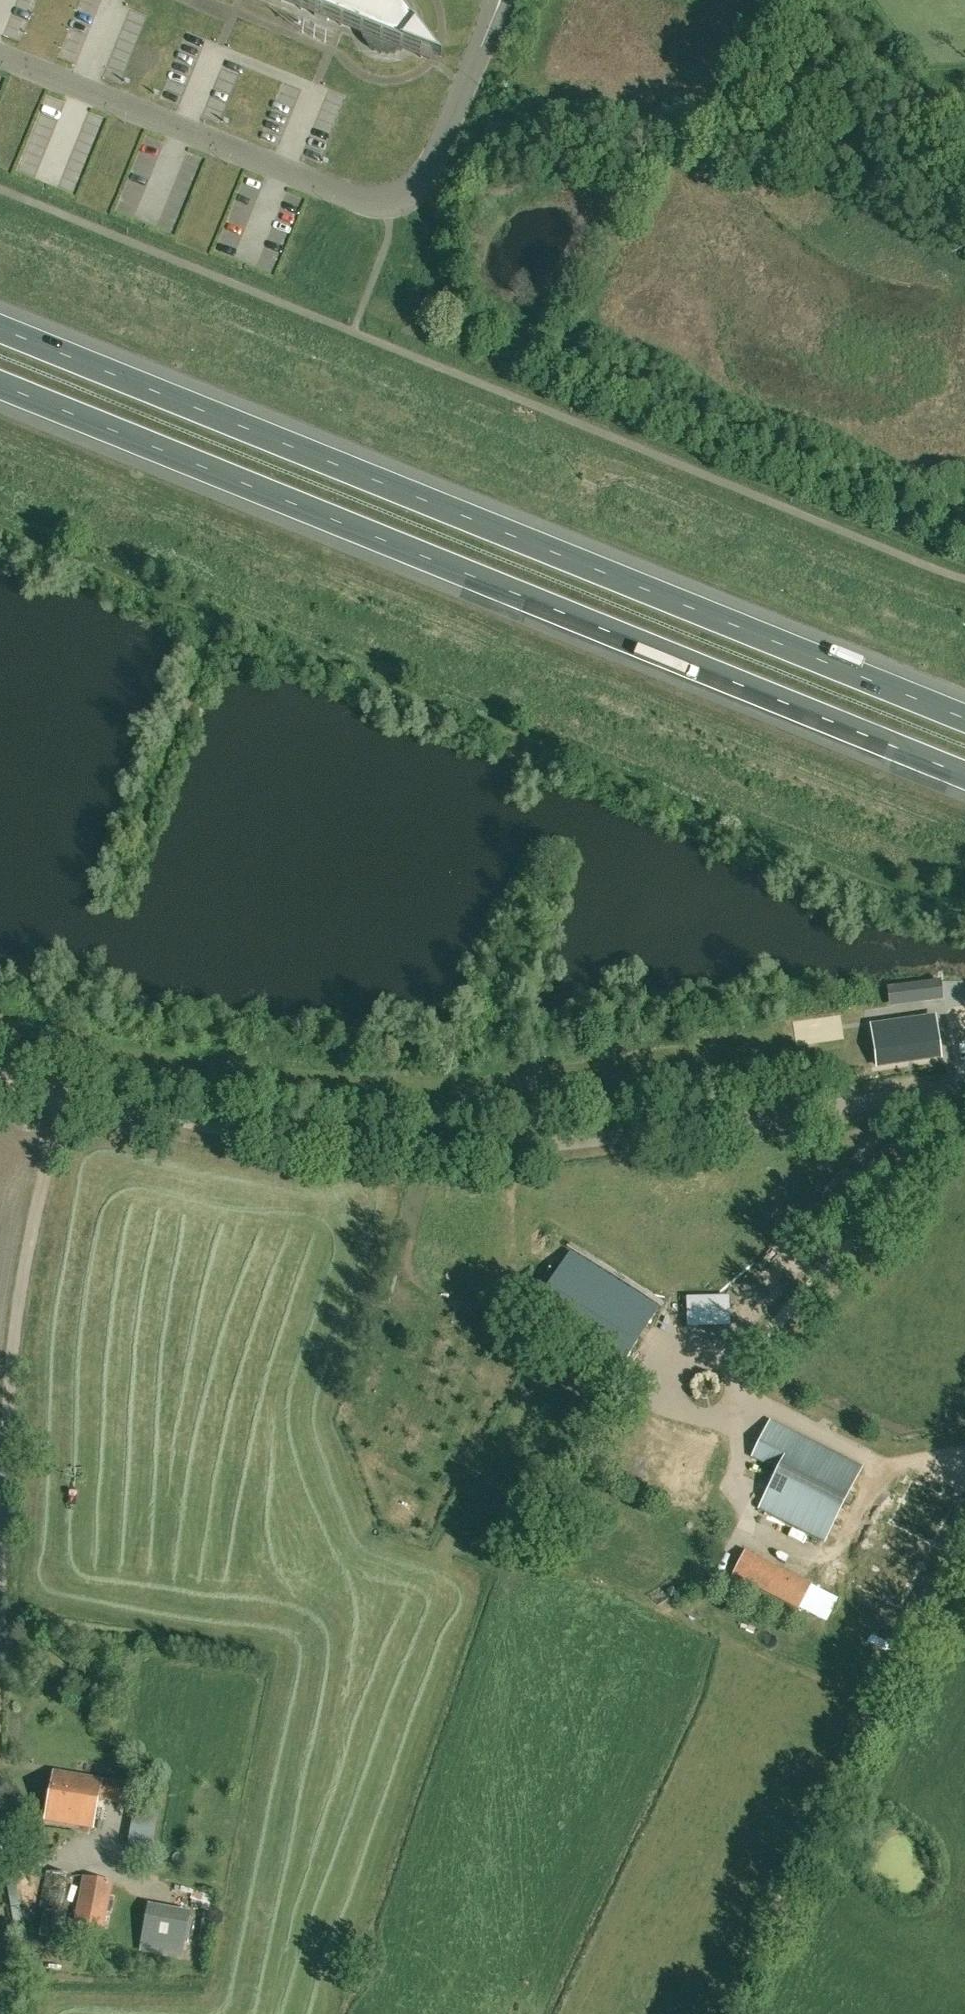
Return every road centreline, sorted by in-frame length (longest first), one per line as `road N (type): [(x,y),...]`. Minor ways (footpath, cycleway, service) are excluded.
road 1 (motorway): [(0,385),(964,776)]
road 2 (motorway): [(964,718),(0,328)]
road 3 (unclassified): [(964,1089),(595,1139),(441,1149),(291,1139),(76,1103)]
road 4 (unclassified): [(500,0),(429,179),(404,202),(377,210),(0,56)]

